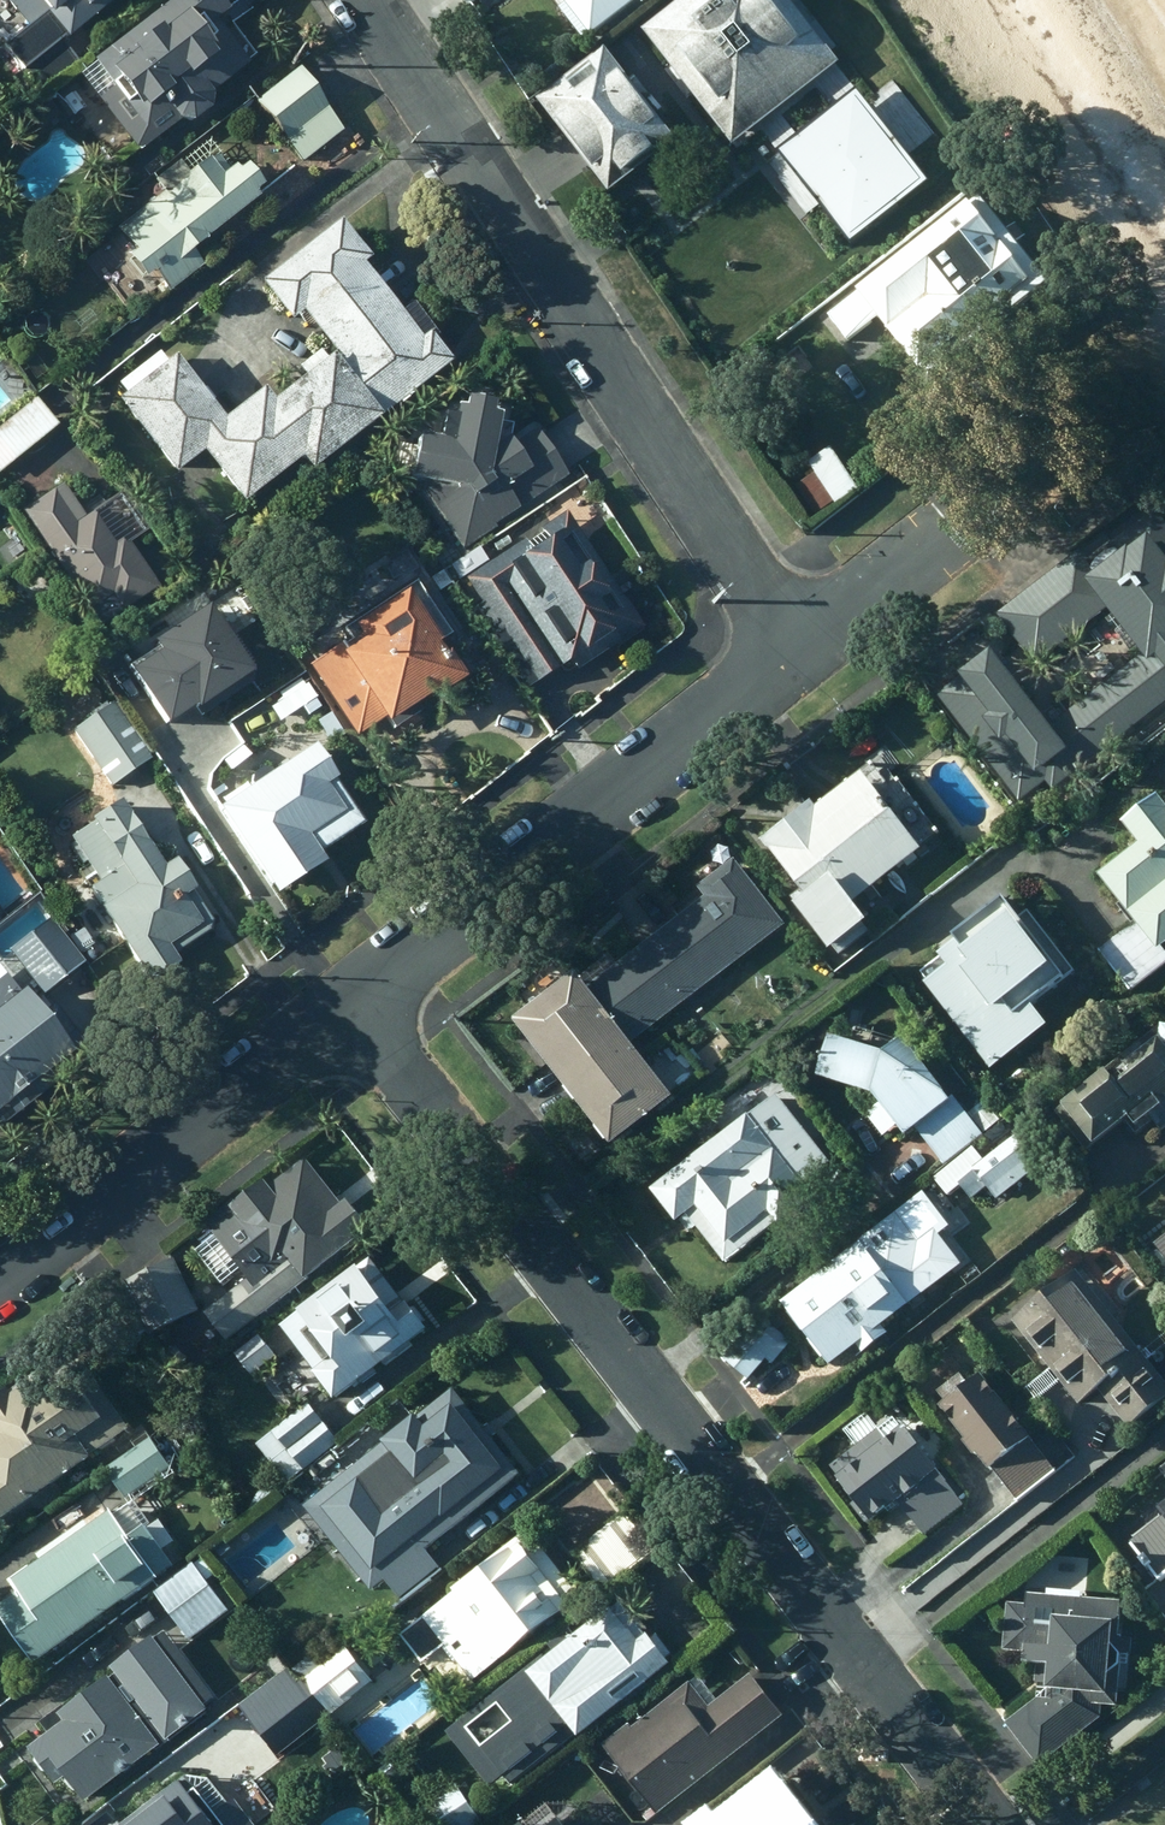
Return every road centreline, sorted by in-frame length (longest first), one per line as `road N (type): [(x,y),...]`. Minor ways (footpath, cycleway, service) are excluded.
road 1 (residential): [(348,1000),(984,1824)]
road 2 (residential): [(803,647),(374,0)]
road 3 (residential): [(348,1000),(803,647)]
road 4 (residential): [(0,1270),(348,1000)]
road 5 (residential): [(803,647),(1056,454)]

